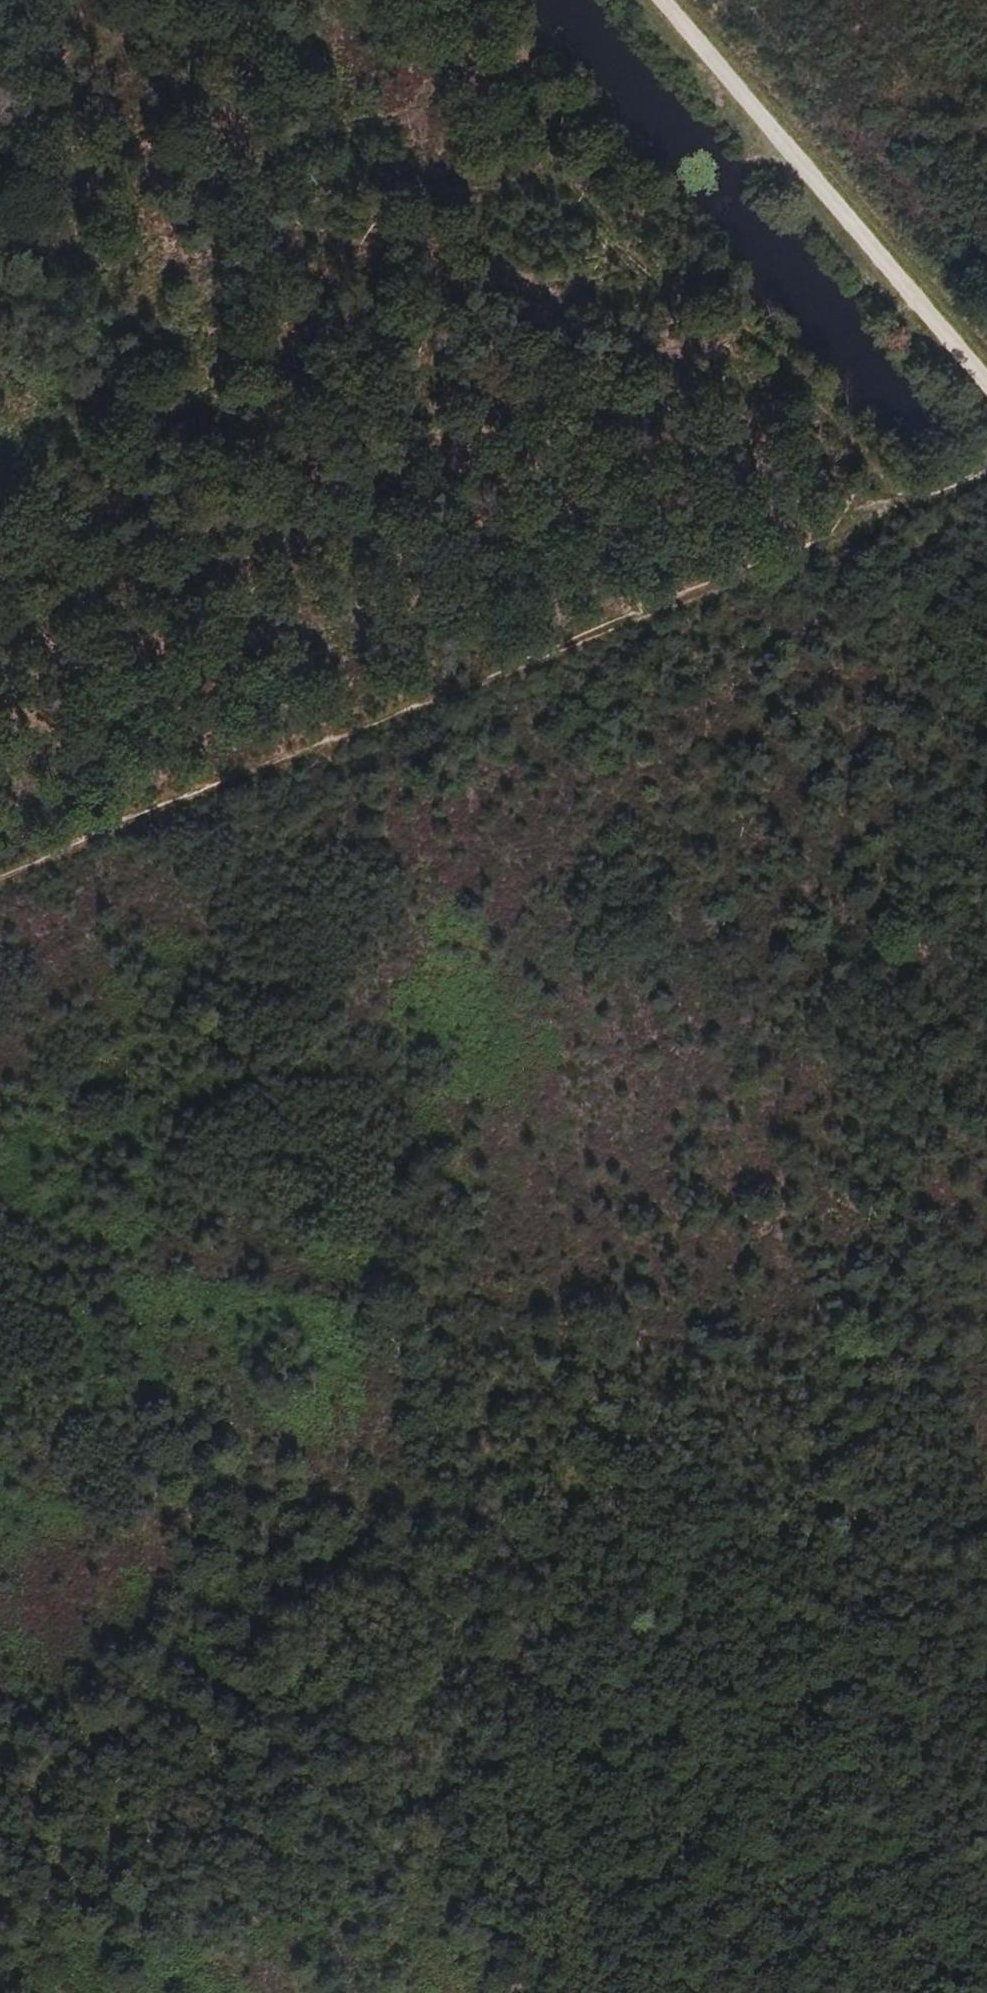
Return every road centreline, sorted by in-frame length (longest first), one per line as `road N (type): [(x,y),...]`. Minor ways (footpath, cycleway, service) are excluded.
road 1 (track): [(0,871),(986,486)]
road 2 (track): [(986,403),(647,0)]

